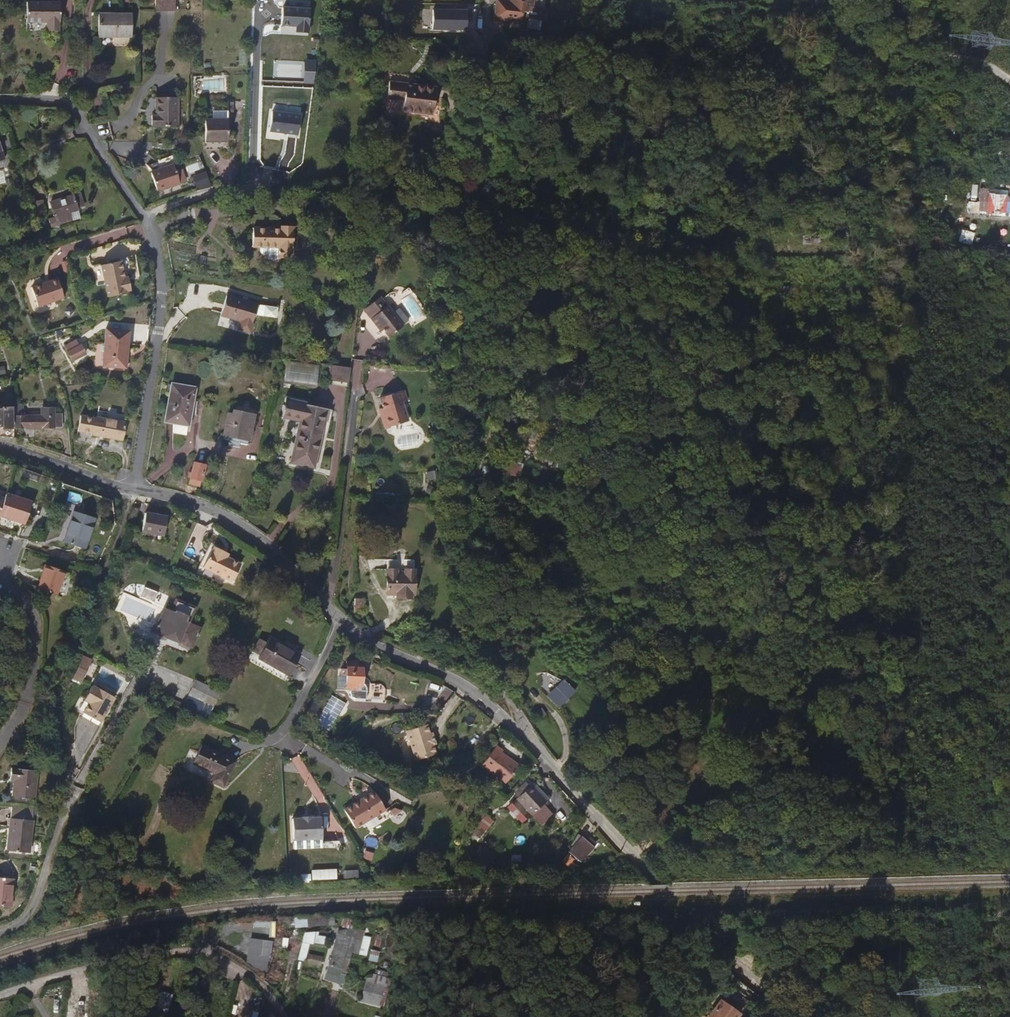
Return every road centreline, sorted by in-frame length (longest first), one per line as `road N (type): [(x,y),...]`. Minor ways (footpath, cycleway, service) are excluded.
road 1 (residential): [(329,608),(366,640),(505,711),(664,902),(705,939)]
road 2 (residential): [(131,490),(163,293),(153,236),(67,100),(0,101)]
road 3 (residential): [(0,928),(19,921),(62,793),(51,708),(131,490)]
road 4 (residential): [(489,0),(484,173),(466,247),(473,323),(456,416)]
road 5 (track): [(0,995),(194,946),(248,971),(279,1016)]
road 6 (track): [(505,711),(466,613),(451,451),(456,416)]
road 7 (residential): [(354,363),(329,608)]
road 8 (residential): [(131,490),(231,518),(329,608)]
road 9 (track): [(849,27),(887,55),(953,54),(1009,79)]
road 10 (residential): [(0,579),(29,627),(19,704),(0,733)]
road 11 (residential): [(0,444),(131,490)]
road 12 (unclassified): [(705,939),(811,1016)]

